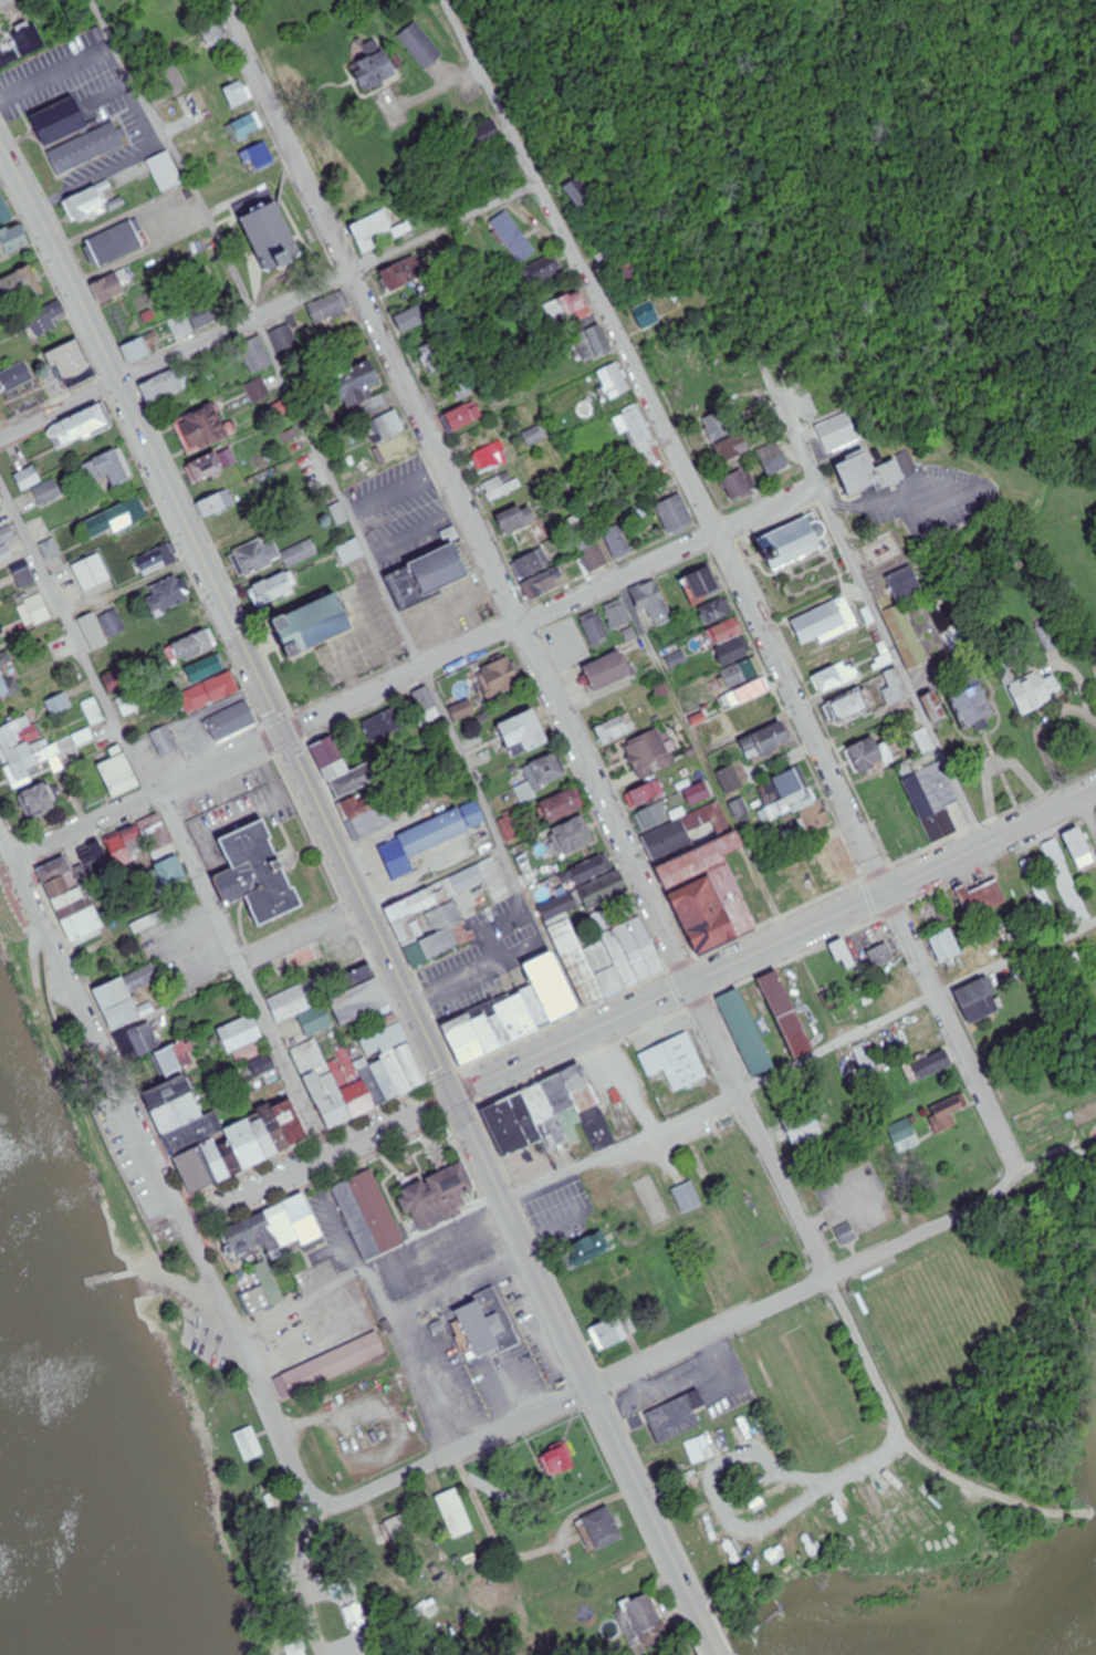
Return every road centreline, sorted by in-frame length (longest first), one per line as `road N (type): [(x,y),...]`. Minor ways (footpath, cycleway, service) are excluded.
road 1 (residential): [(688,983),(226,0)]
road 2 (primary): [(455,1091),(119,384),(0,151)]
road 3 (residential): [(182,1225),(1095,795)]
road 4 (residential): [(890,893),(451,0)]
road 5 (residential): [(17,860),(824,487)]
road 6 (residential): [(317,1515),(1095,1154)]
road 7 (residential): [(1009,1503),(978,1495),(909,1449),(688,983)]
road 8 (residential): [(0,439),(543,185)]
road 9 (primary): [(698,1614),(455,1091)]
road 10 (residential): [(182,1225),(134,1141),(0,830)]
road 11 (residential): [(317,1515),(182,1225)]
road 12 (residential): [(1024,1182),(890,893)]
road 13 (residential): [(330,1654),(305,1578),(317,1515)]

